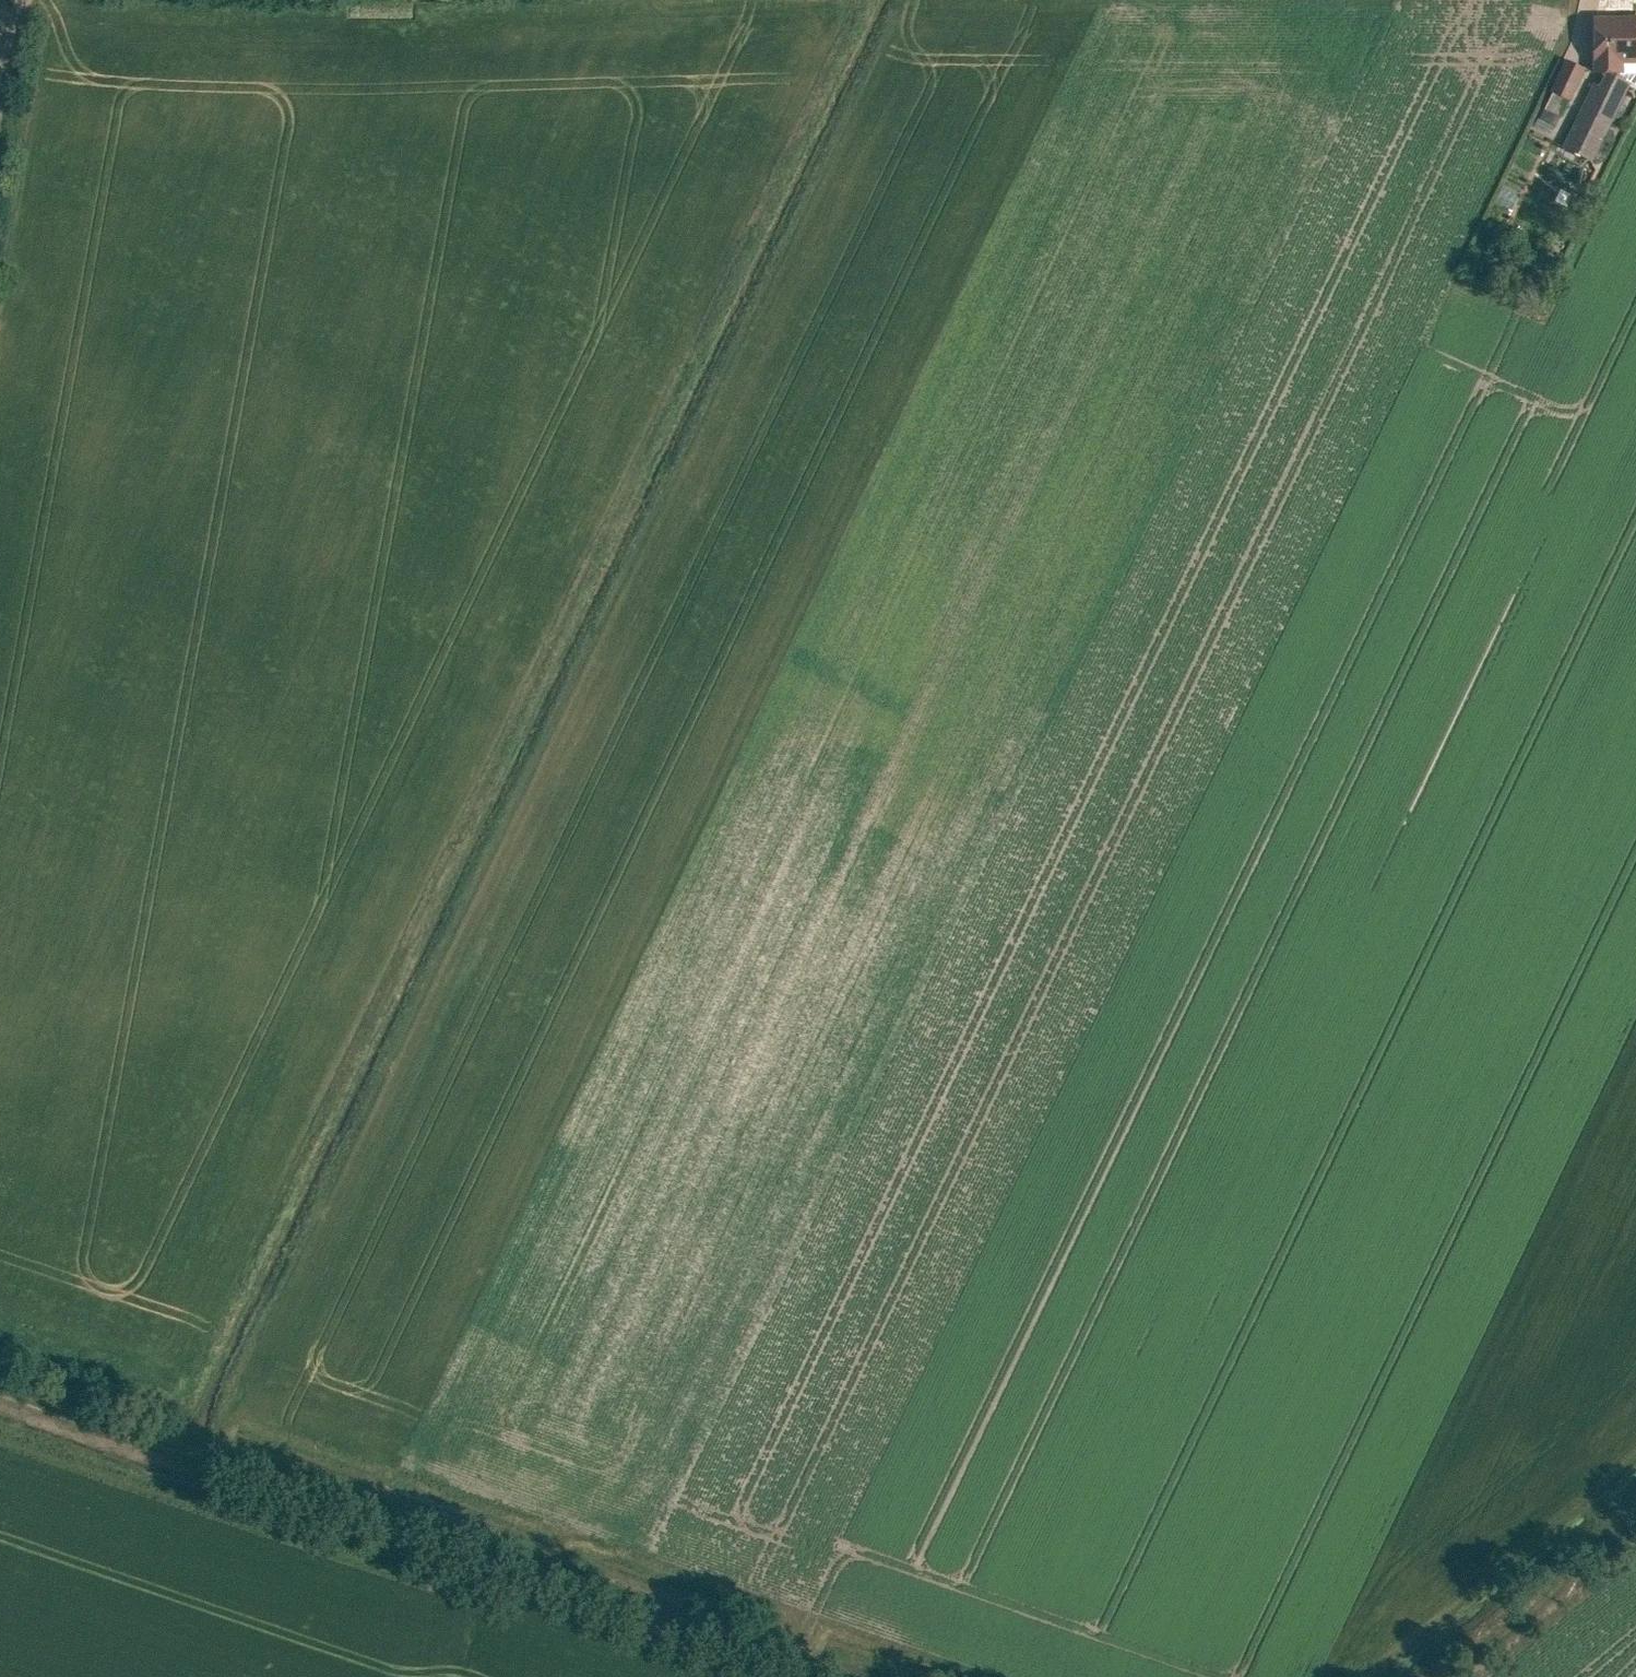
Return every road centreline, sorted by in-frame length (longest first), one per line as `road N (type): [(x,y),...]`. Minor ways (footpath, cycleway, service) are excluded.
road 1 (track): [(0,1385),(842,1676)]
road 2 (track): [(1360,1676),(1612,1484)]

